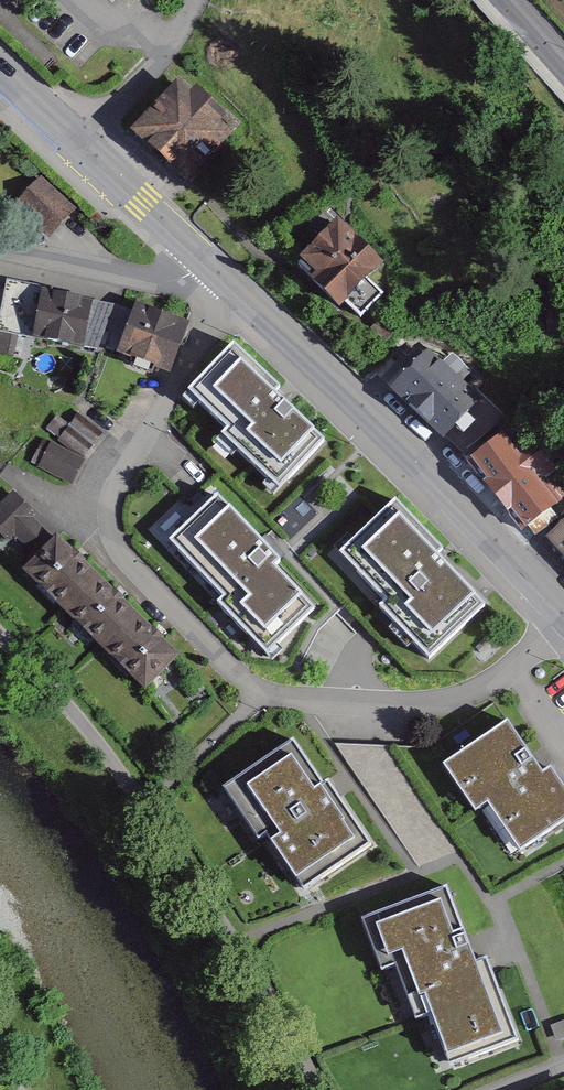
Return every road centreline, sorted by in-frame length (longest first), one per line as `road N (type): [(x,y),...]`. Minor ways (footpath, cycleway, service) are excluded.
road 1 (unclassified): [(563,614),(509,670),(455,699),(327,705),(260,691),(237,677),(123,556),(109,521),(126,466),(231,286)]
road 2 (track): [(0,635),(146,805),(320,1089)]
road 3 (primary): [(231,286),(563,610)]
road 4 (primary): [(0,67),(205,262)]
road 5 (residential): [(205,262),(187,276),(151,282),(0,255)]

